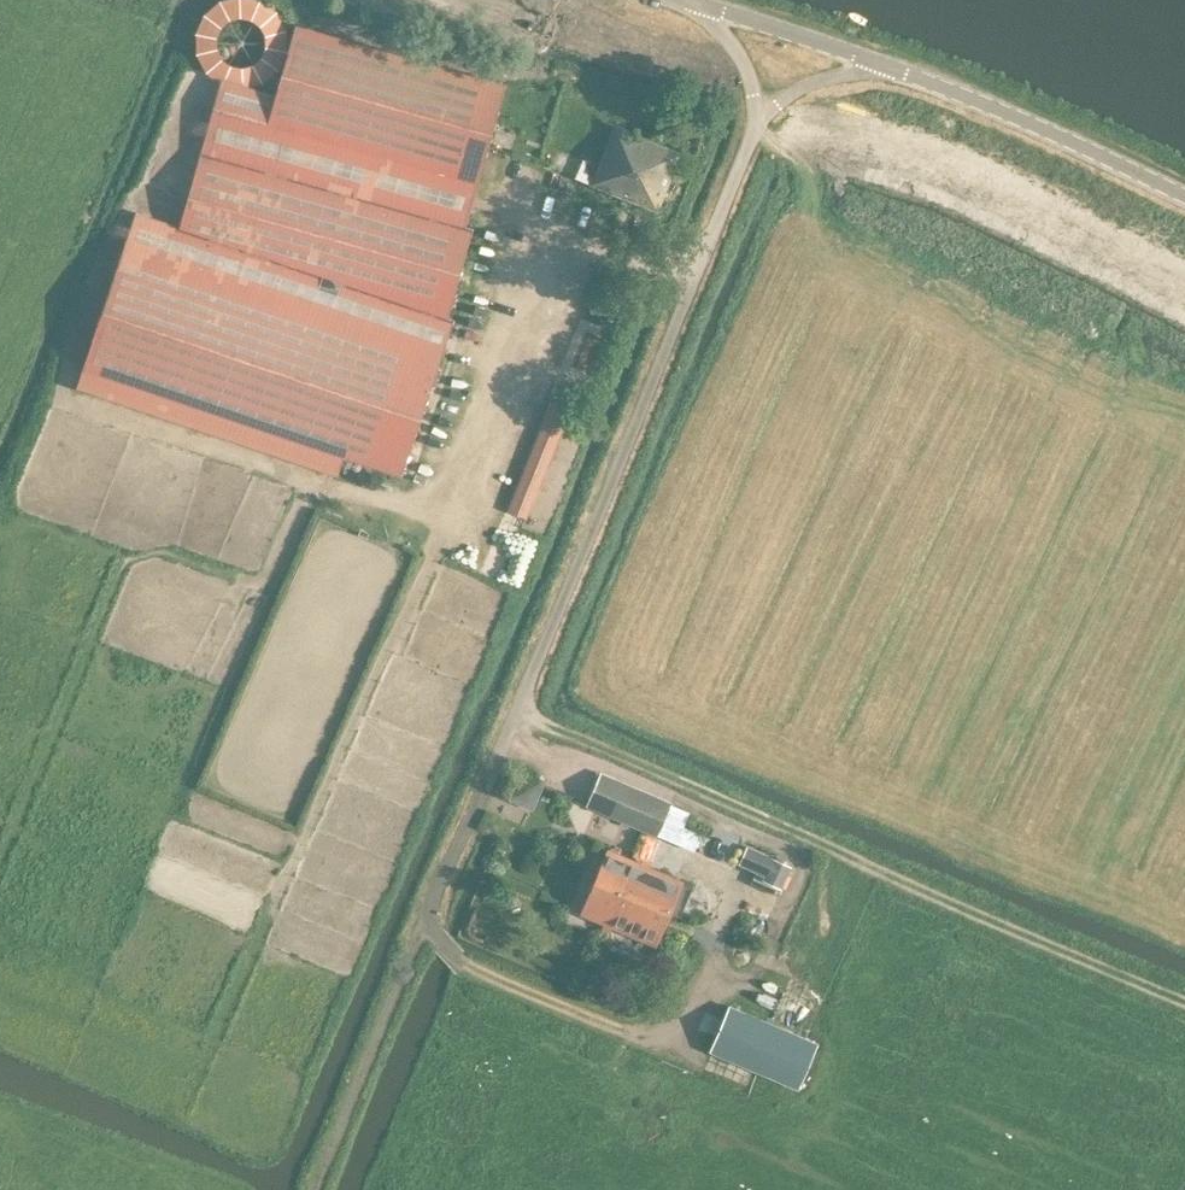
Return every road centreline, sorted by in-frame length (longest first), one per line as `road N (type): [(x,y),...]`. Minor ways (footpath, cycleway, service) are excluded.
road 1 (unclassified): [(483,788),(756,122)]
road 2 (track): [(315,1189),(483,788)]
road 3 (track): [(717,969),(669,1036),(634,1034),(462,963),(425,917)]
road 4 (tertiary): [(1184,199),(878,63)]
road 5 (tertiary): [(878,63),(708,7)]
road 6 (unclassified): [(756,122),(797,90),(878,63)]
road 7 (unclassified): [(756,122),(744,63),(708,7)]

